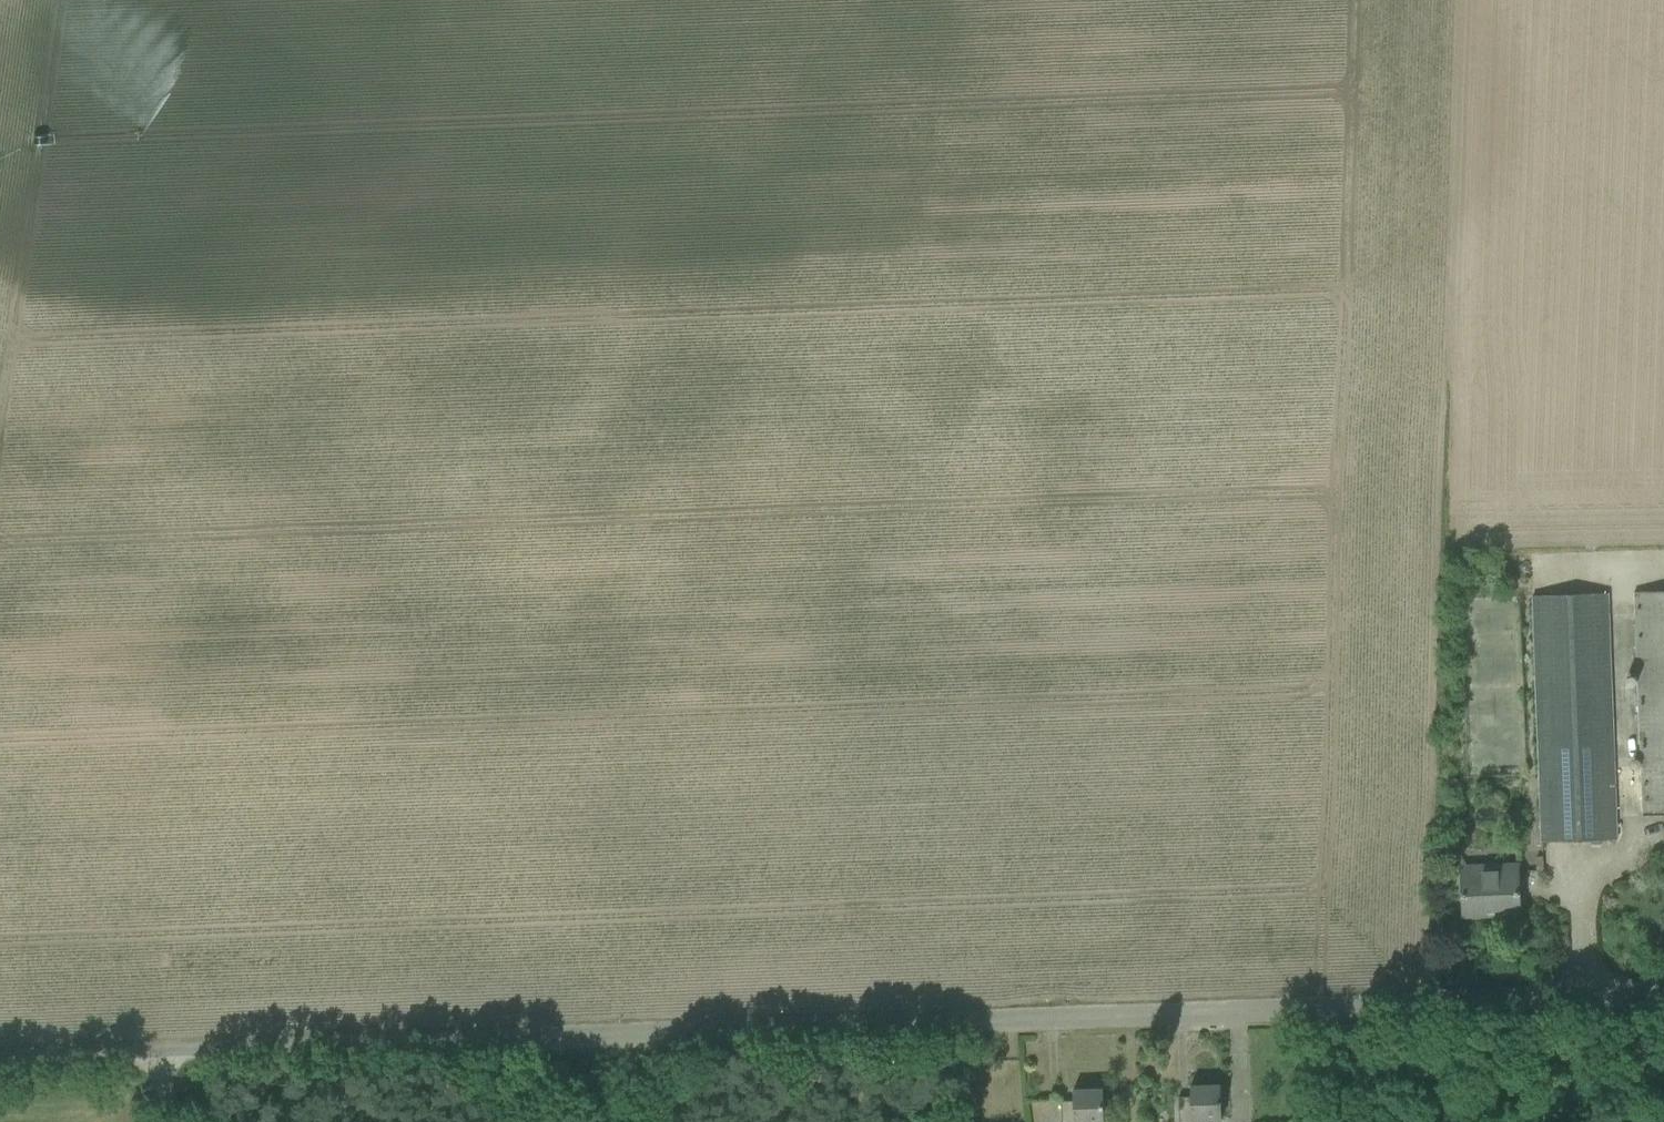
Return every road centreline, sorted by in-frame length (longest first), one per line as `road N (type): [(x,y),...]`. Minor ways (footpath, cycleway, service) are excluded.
road 1 (unclassified): [(1663,990),(0,1057)]

